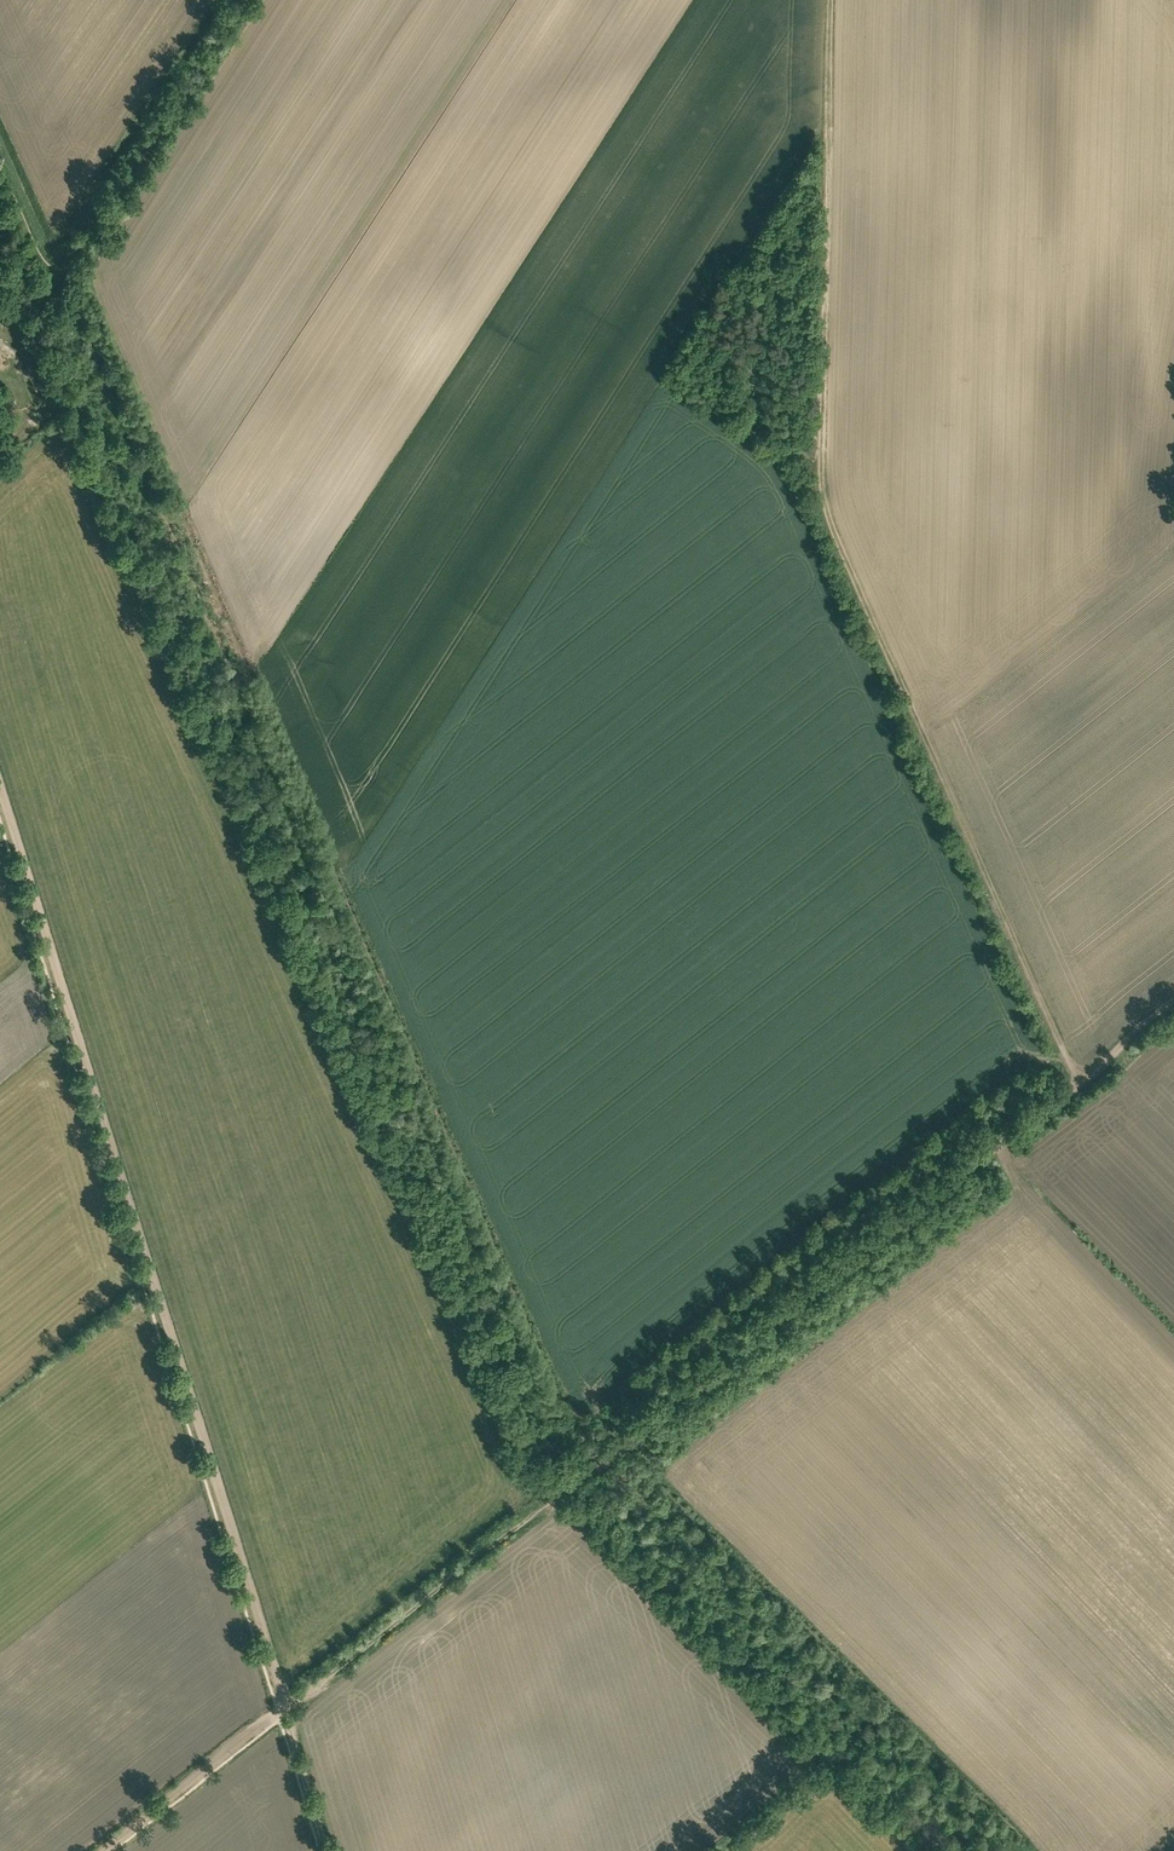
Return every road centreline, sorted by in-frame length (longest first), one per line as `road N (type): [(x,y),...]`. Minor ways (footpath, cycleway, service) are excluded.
road 1 (track): [(827,0),(820,484),(1084,1083)]
road 2 (track): [(0,794),(283,1706)]
road 3 (track): [(283,1706),(102,1850)]
road 4 (track): [(327,1850),(283,1706)]

